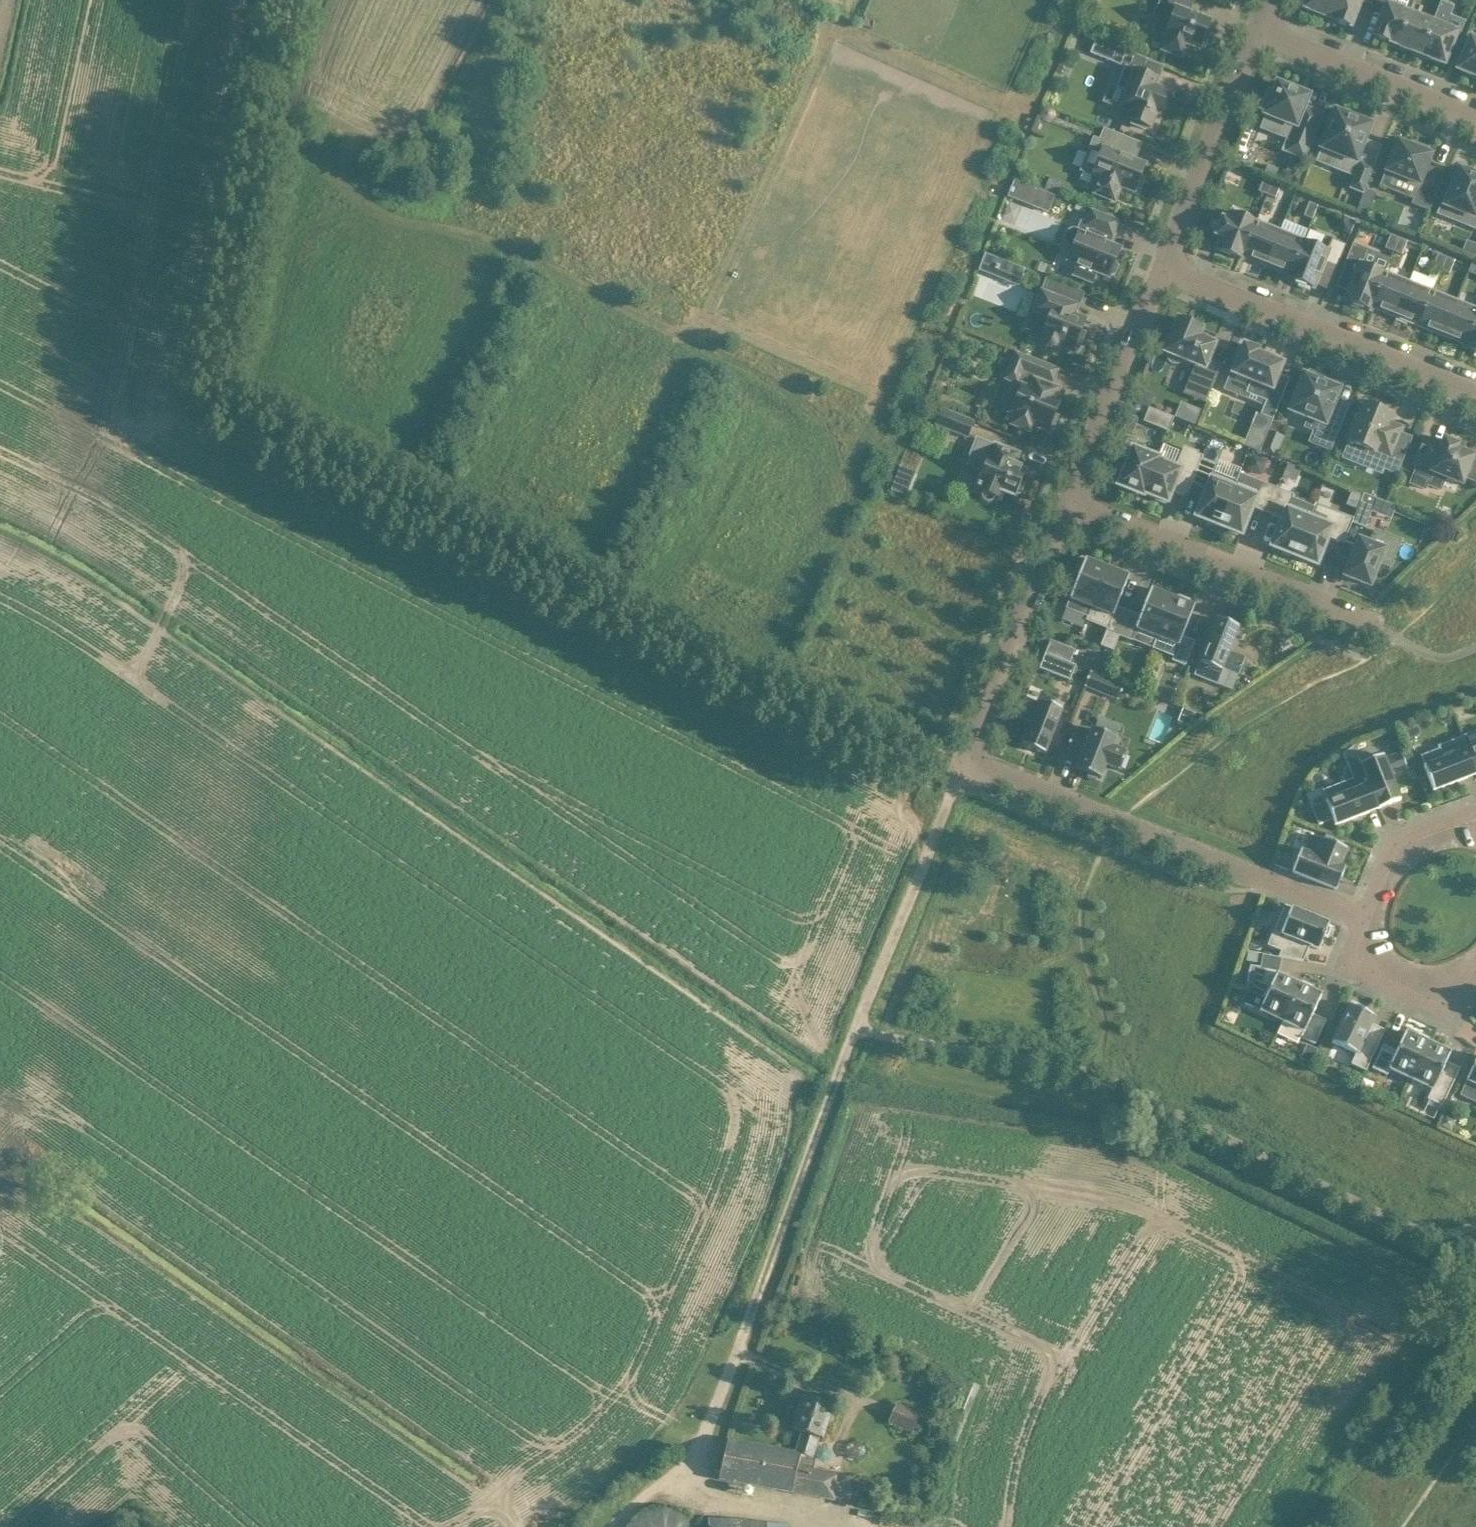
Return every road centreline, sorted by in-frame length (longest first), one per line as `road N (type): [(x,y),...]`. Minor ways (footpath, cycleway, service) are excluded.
road 1 (track): [(277,0),(208,414),(953,796)]
road 2 (unclassified): [(615,1526),(691,1460),(854,1030),(969,754)]
road 3 (residential): [(969,754),(1362,921)]
road 4 (residential): [(1399,638),(1070,504)]
road 5 (residential): [(1475,395),(1165,269)]
road 6 (residential): [(969,754),(1070,504)]
road 7 (residential): [(1165,269),(1261,31)]
road 8 (residential): [(1070,504),(1165,269)]
road 9 (residential): [(1475,118),(1261,31)]
road 10 (residential): [(1362,921),(1371,963),(1452,991),(1475,978)]

